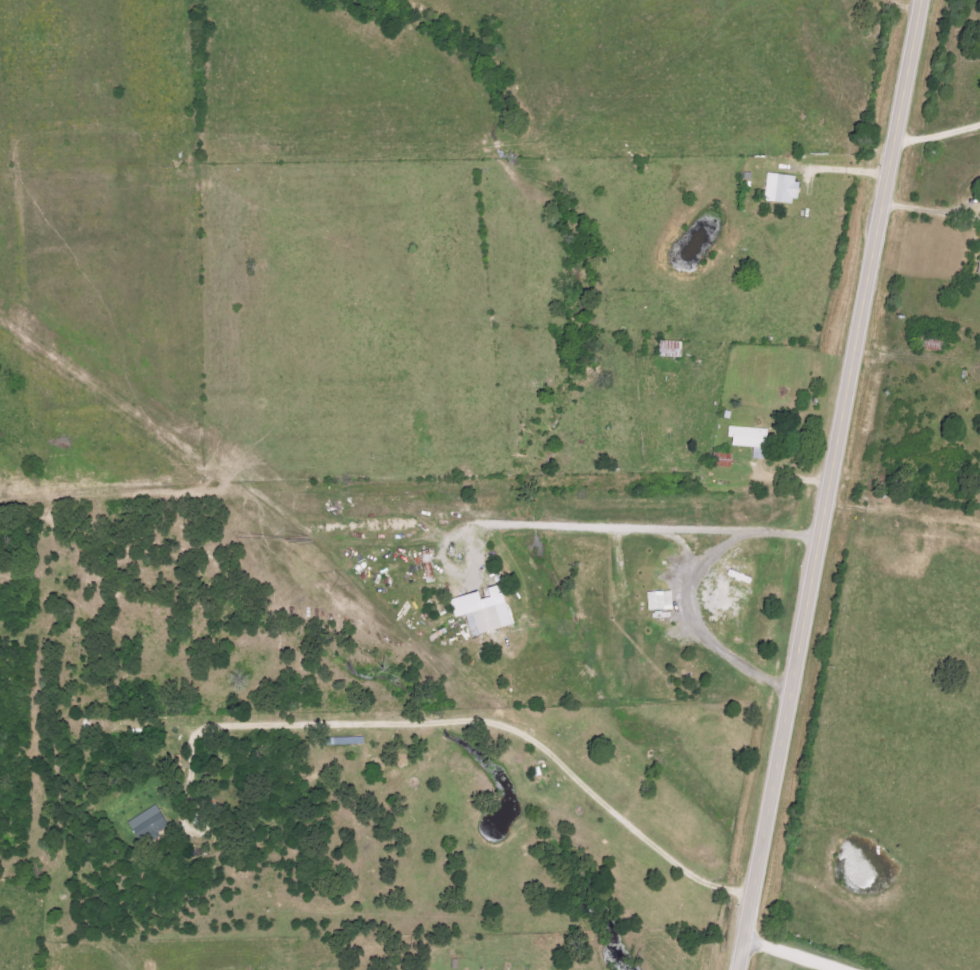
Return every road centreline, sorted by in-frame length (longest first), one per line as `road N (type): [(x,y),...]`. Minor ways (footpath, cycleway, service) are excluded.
road 1 (secondary): [(921,0),(736,969)]

